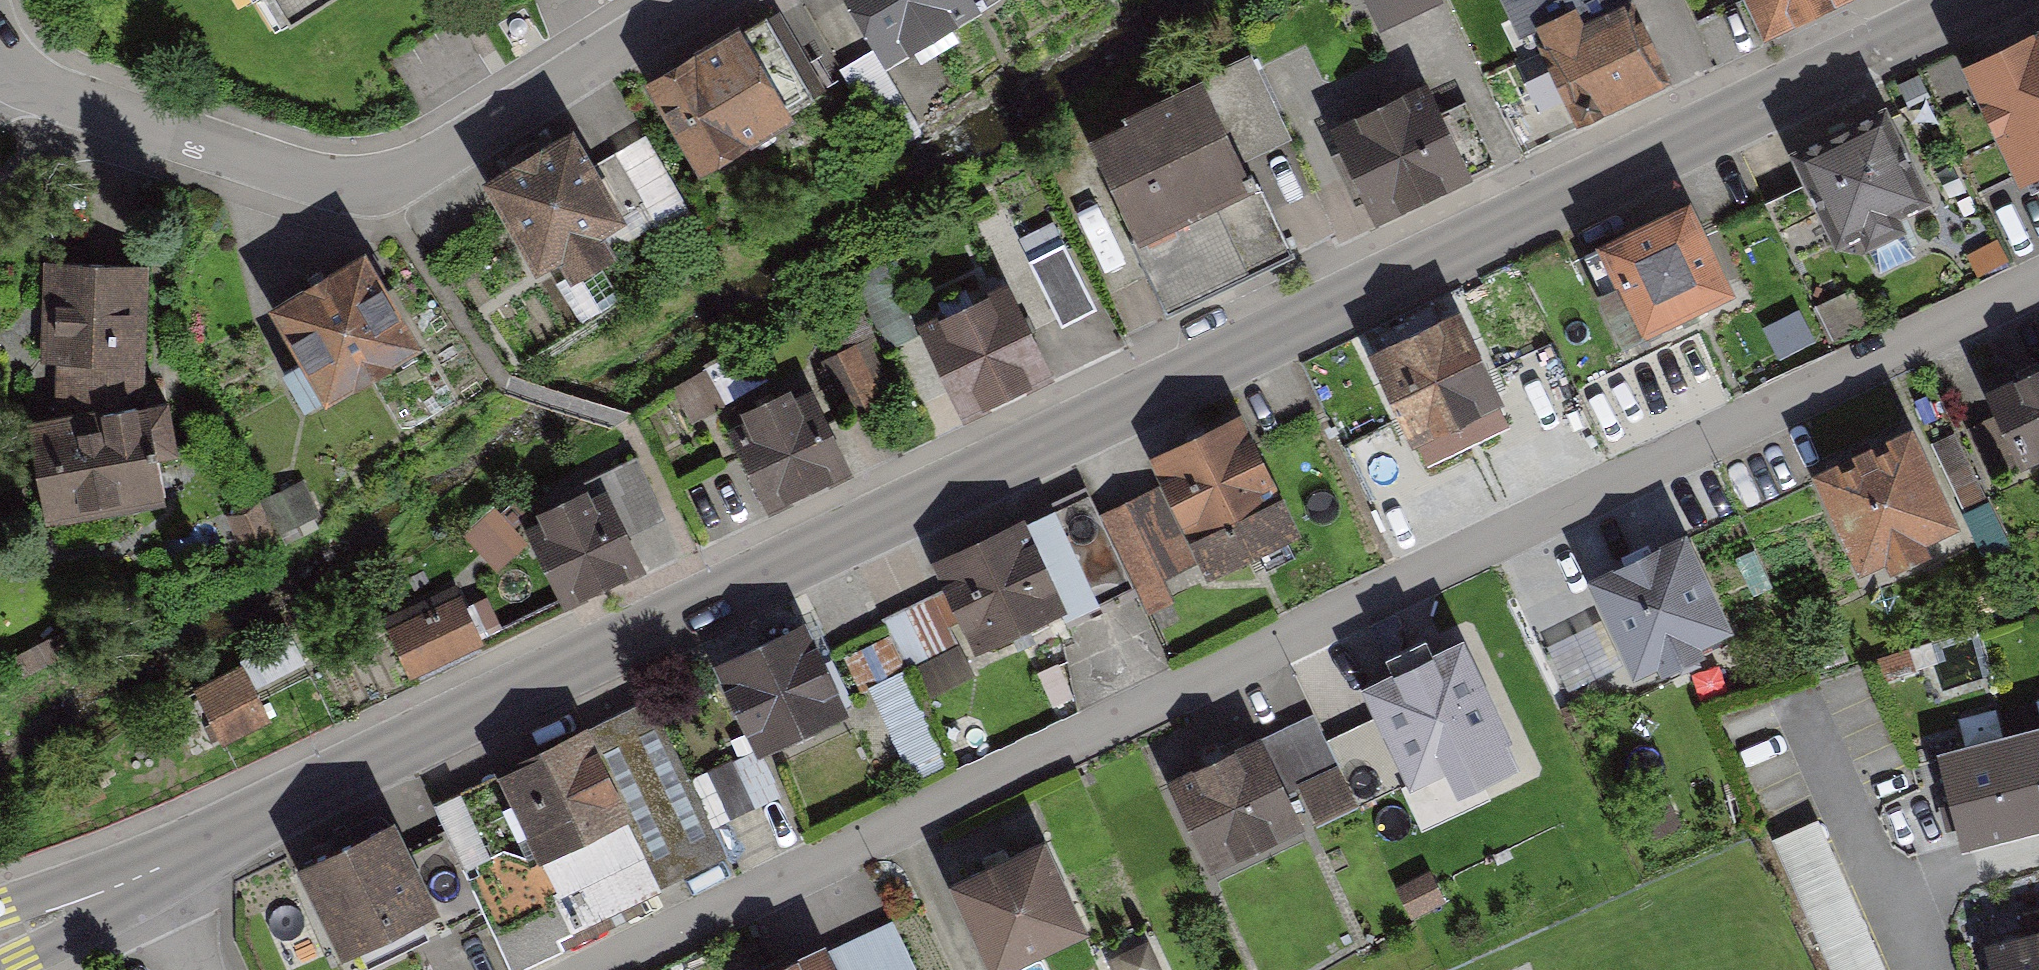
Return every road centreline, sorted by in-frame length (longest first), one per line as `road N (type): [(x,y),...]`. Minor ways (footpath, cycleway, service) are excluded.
road 1 (secondary): [(1978,0),(152,872)]
road 2 (residential): [(2038,284),(593,969)]
road 3 (residential): [(691,0),(423,166),(363,185),(304,177),(46,93),(0,67)]
road 4 (secondary): [(0,969),(152,872)]
road 5 (secondary): [(152,872),(0,910)]
road 6 (residential): [(1889,896),(2038,854)]

